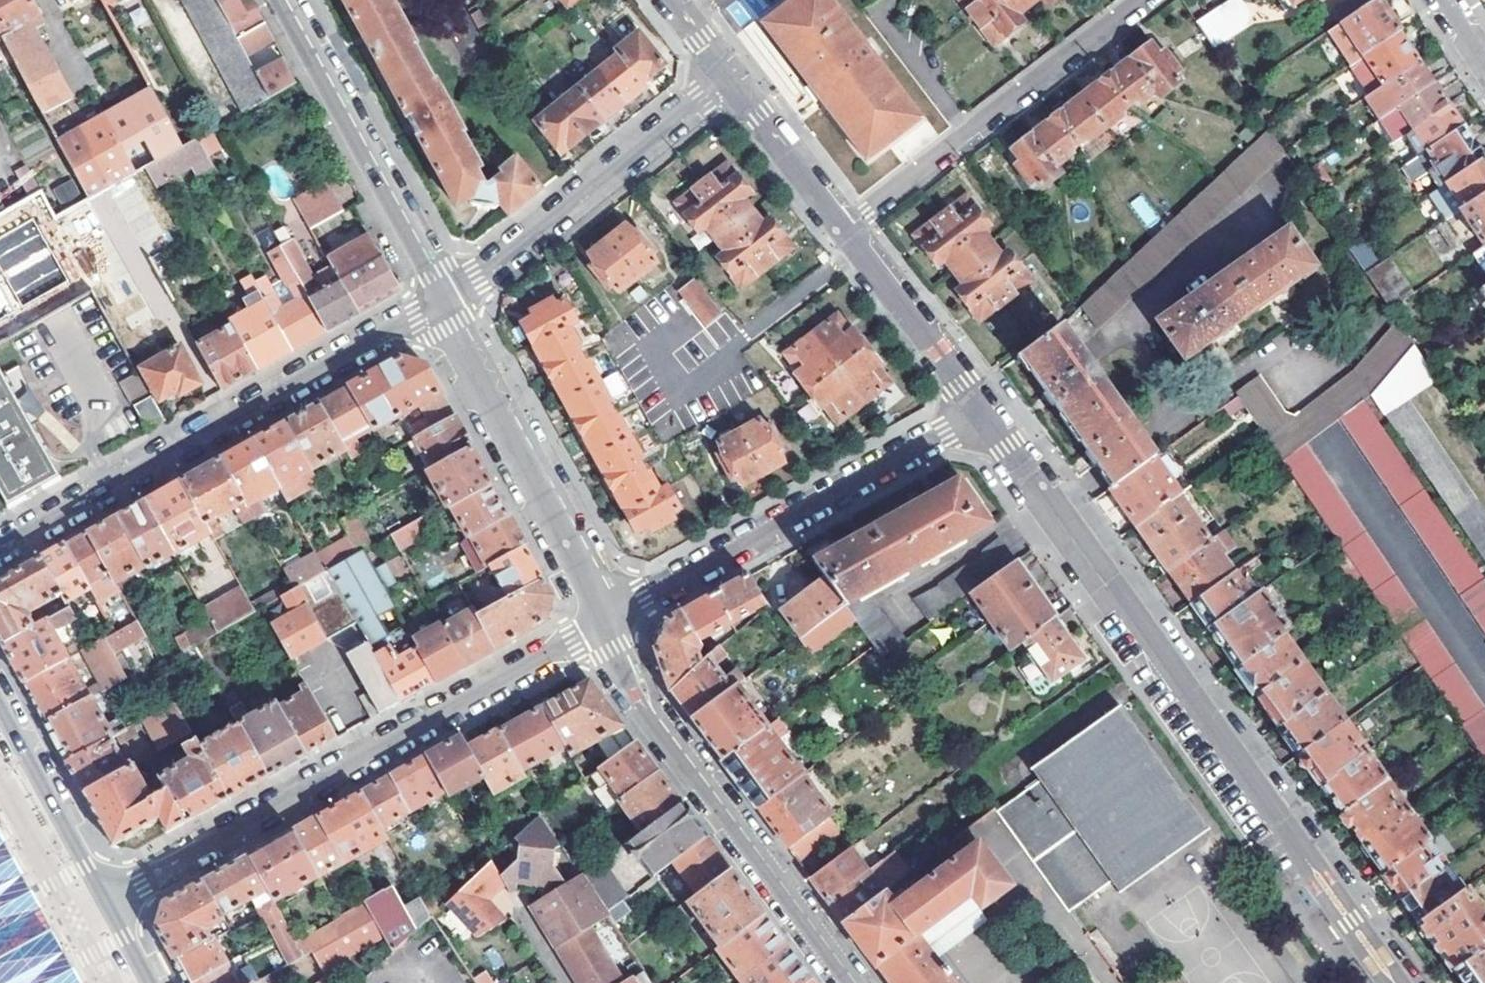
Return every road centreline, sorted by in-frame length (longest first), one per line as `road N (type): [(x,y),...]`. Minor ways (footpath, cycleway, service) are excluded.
road 1 (residential): [(1305,858),(844,231)]
road 2 (residential): [(103,900),(600,622)]
road 3 (residential): [(442,301),(0,547)]
road 4 (tertiary): [(847,982),(632,696),(600,622)]
road 5 (unknown): [(600,622),(981,412)]
road 6 (residential): [(844,231),(1143,0)]
road 7 (residential): [(729,77),(442,301)]
road 8 (tertiary): [(600,622),(583,570),(442,301)]
road 9 (tertiary): [(442,301),(278,0)]
road 10 (tertiary): [(0,706),(103,900)]
road 11 (residential): [(844,231),(729,77)]
road 12 (residential): [(1393,981),(1385,955),(1330,876),(1305,858)]
road 13 (residential): [(1305,858),(1315,887),(1370,965),(1393,981)]

